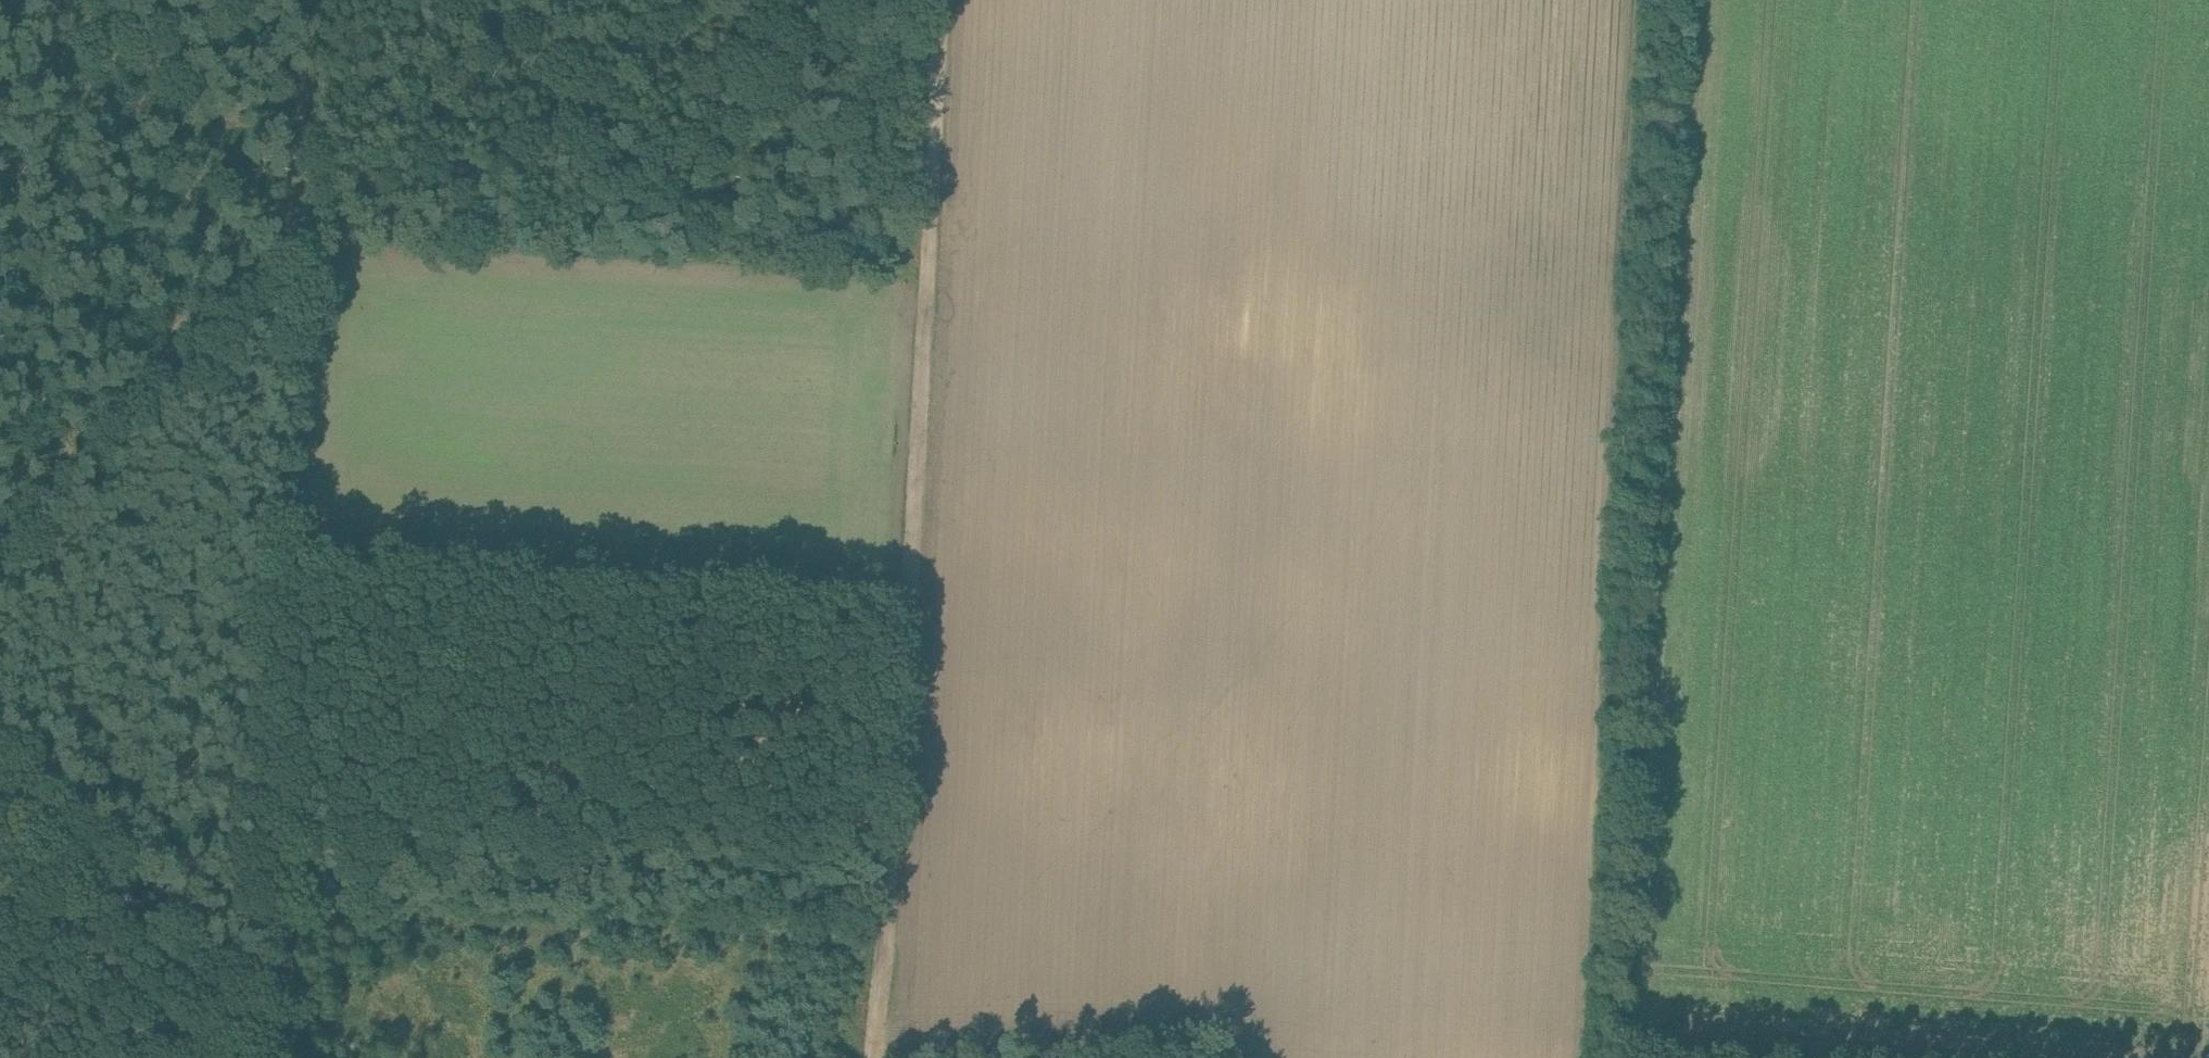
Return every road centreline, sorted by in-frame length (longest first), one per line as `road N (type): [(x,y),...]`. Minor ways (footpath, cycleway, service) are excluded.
road 1 (track): [(877,1057),(902,745),(942,0)]
road 2 (track): [(277,1057),(109,885)]
road 3 (track): [(109,885),(0,773)]

